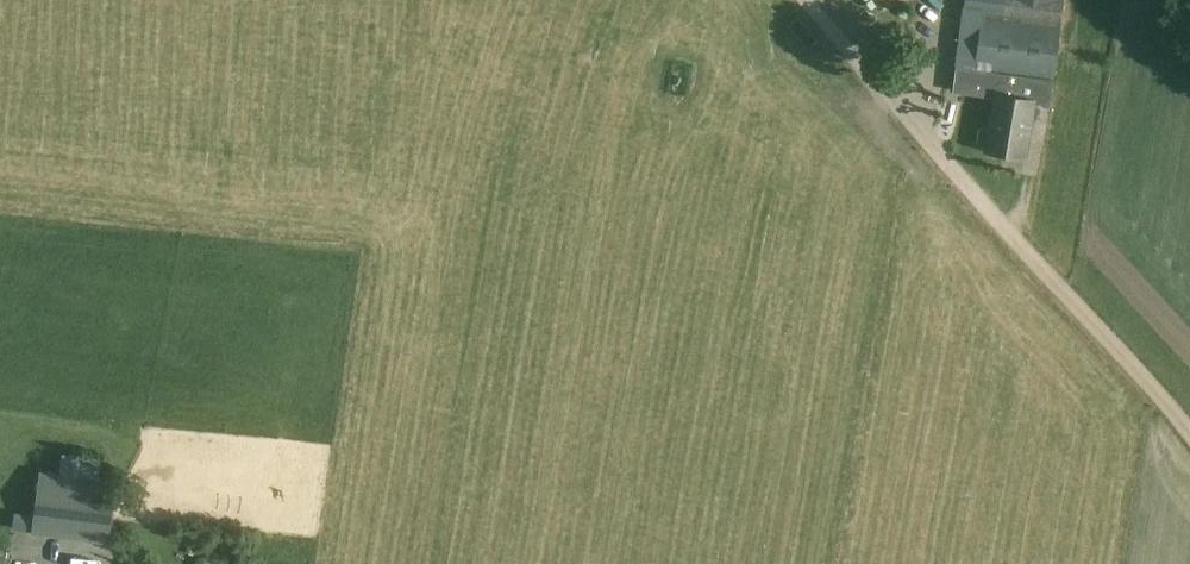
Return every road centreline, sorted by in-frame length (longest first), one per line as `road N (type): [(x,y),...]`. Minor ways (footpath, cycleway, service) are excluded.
road 1 (unclassified): [(1189,434),(807,0)]

